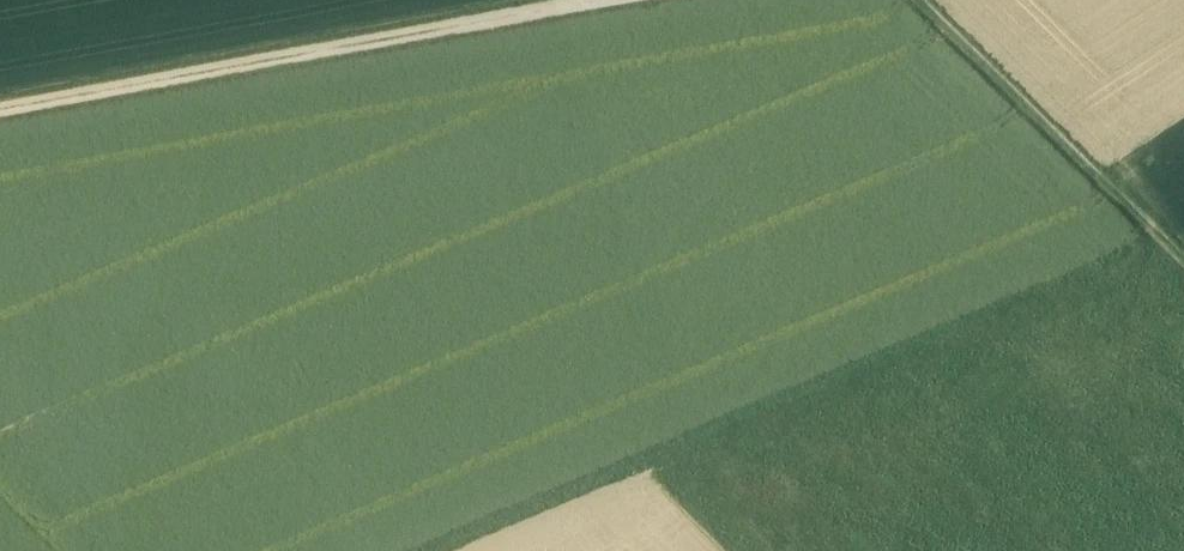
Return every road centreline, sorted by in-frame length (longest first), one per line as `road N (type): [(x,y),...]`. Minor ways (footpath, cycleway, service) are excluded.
road 1 (track): [(439,550),(1173,252)]
road 2 (track): [(0,108),(611,0)]
road 3 (track): [(920,0),(1173,252)]

